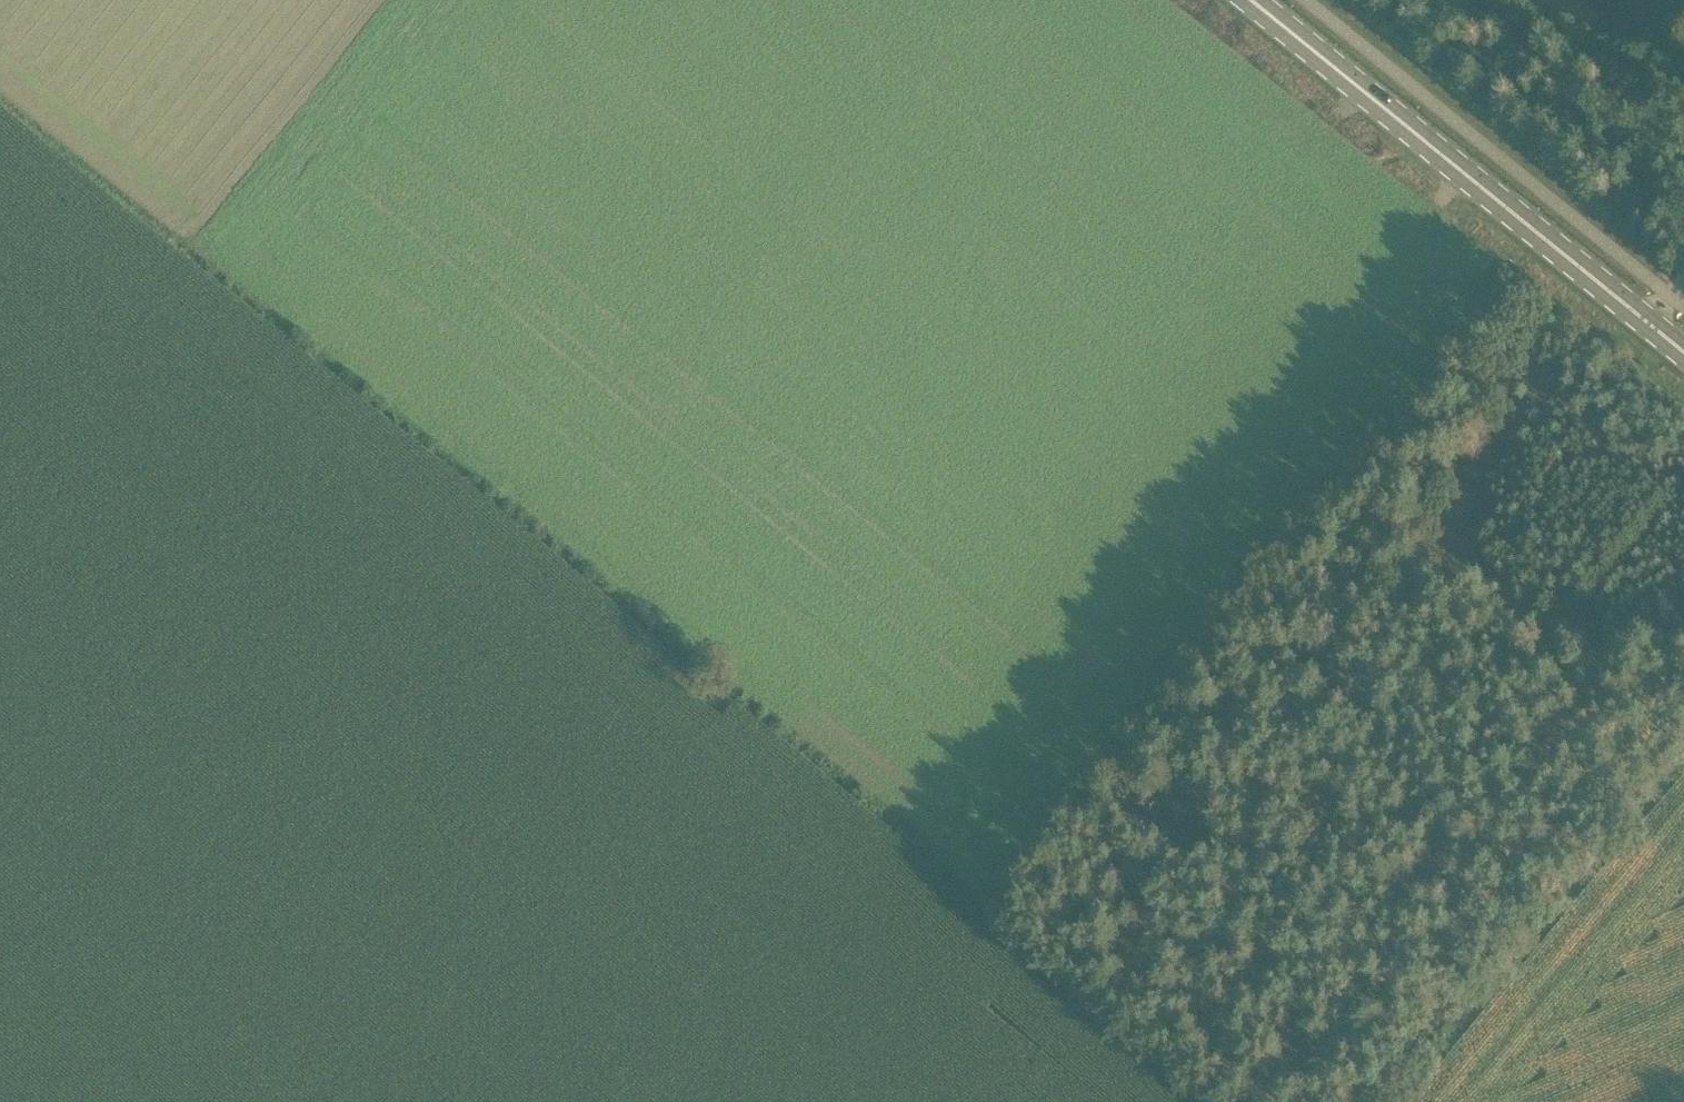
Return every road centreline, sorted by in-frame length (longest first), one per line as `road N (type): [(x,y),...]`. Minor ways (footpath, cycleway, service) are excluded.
road 1 (secondary): [(1683,349),(1243,0)]

